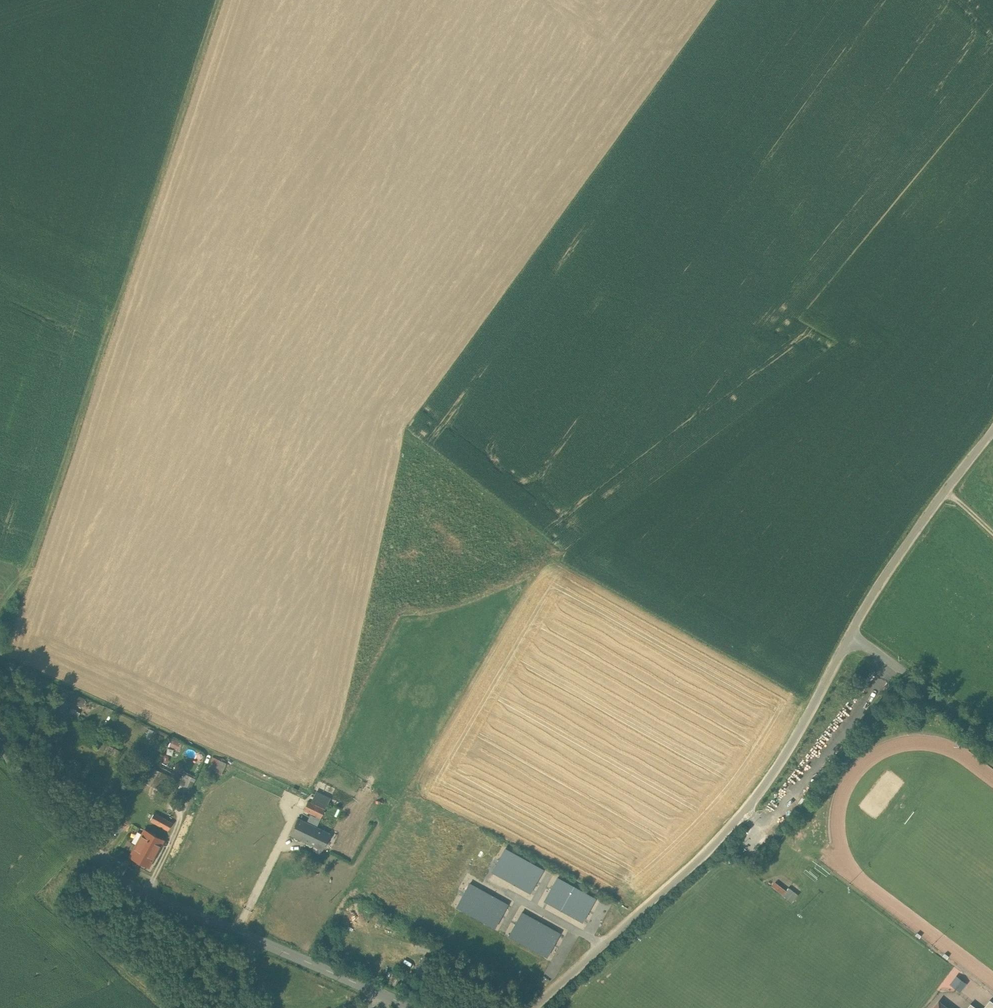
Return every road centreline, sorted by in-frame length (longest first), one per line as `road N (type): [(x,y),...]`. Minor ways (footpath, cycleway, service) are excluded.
road 1 (tertiary): [(416,1007),(130,885),(24,784),(0,740)]
road 2 (residential): [(533,1007),(738,819),(852,641)]
road 3 (residential): [(852,641),(894,564),(992,433)]
road 4 (residential): [(852,641),(992,742)]

